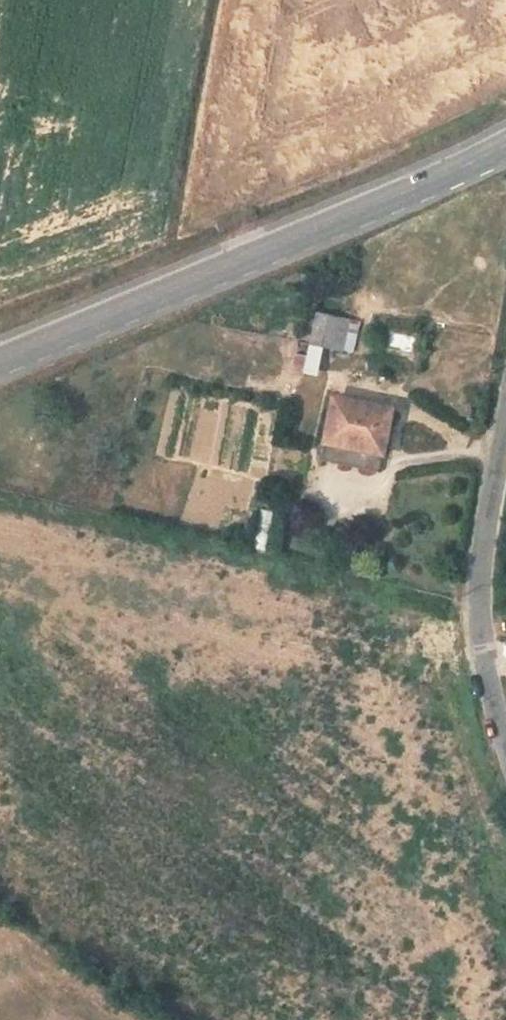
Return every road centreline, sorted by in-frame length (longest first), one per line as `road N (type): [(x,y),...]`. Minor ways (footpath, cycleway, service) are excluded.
road 1 (tertiary): [(505,145),(0,361)]
road 2 (residential): [(505,738),(483,619),(505,422)]

